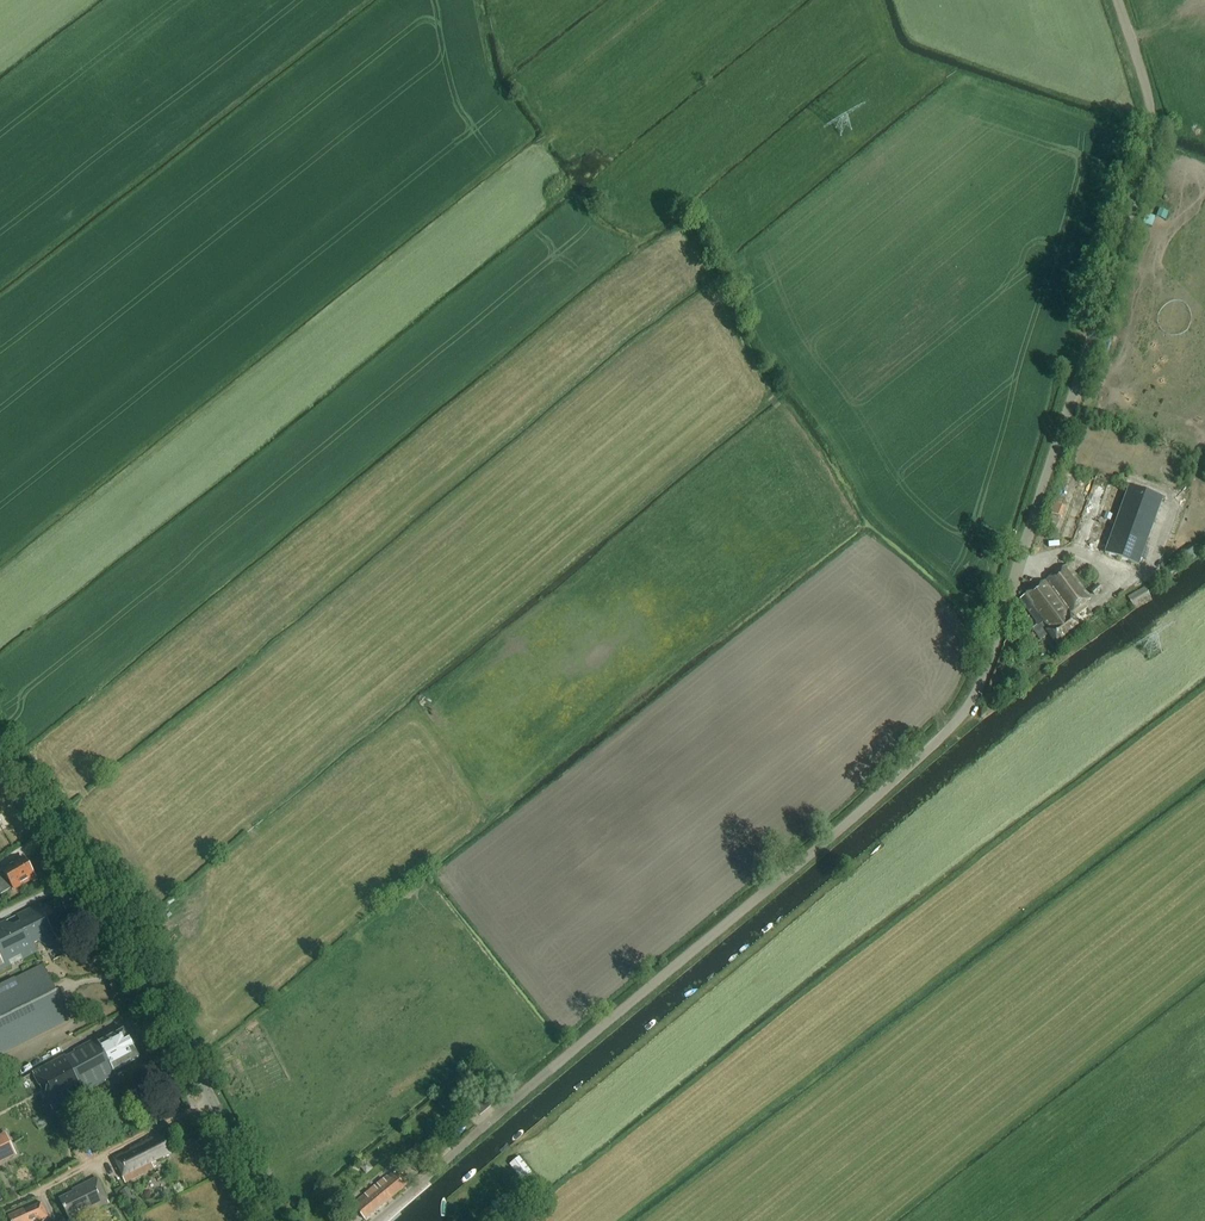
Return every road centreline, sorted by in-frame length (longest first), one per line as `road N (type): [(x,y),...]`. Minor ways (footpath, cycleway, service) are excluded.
road 1 (unclassified): [(377,1220),(870,804),(972,699),(1146,166),(1150,99),(1118,0)]
road 2 (tertiary): [(274,1220),(95,882),(0,740)]
road 3 (track): [(0,1211),(211,1101)]

